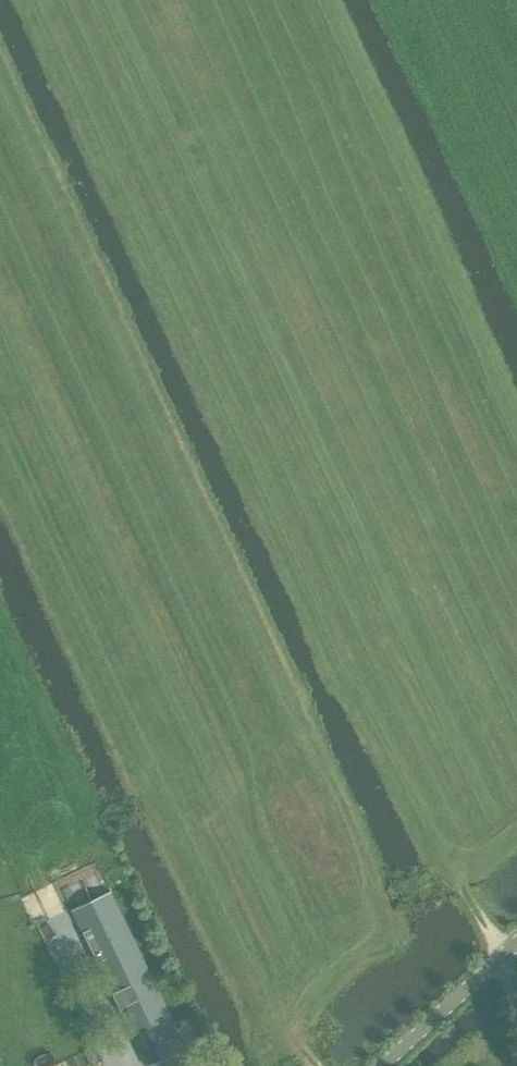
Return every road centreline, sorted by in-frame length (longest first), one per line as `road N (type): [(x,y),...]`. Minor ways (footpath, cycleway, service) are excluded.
road 1 (unclassified): [(385,1065),(516,946)]

